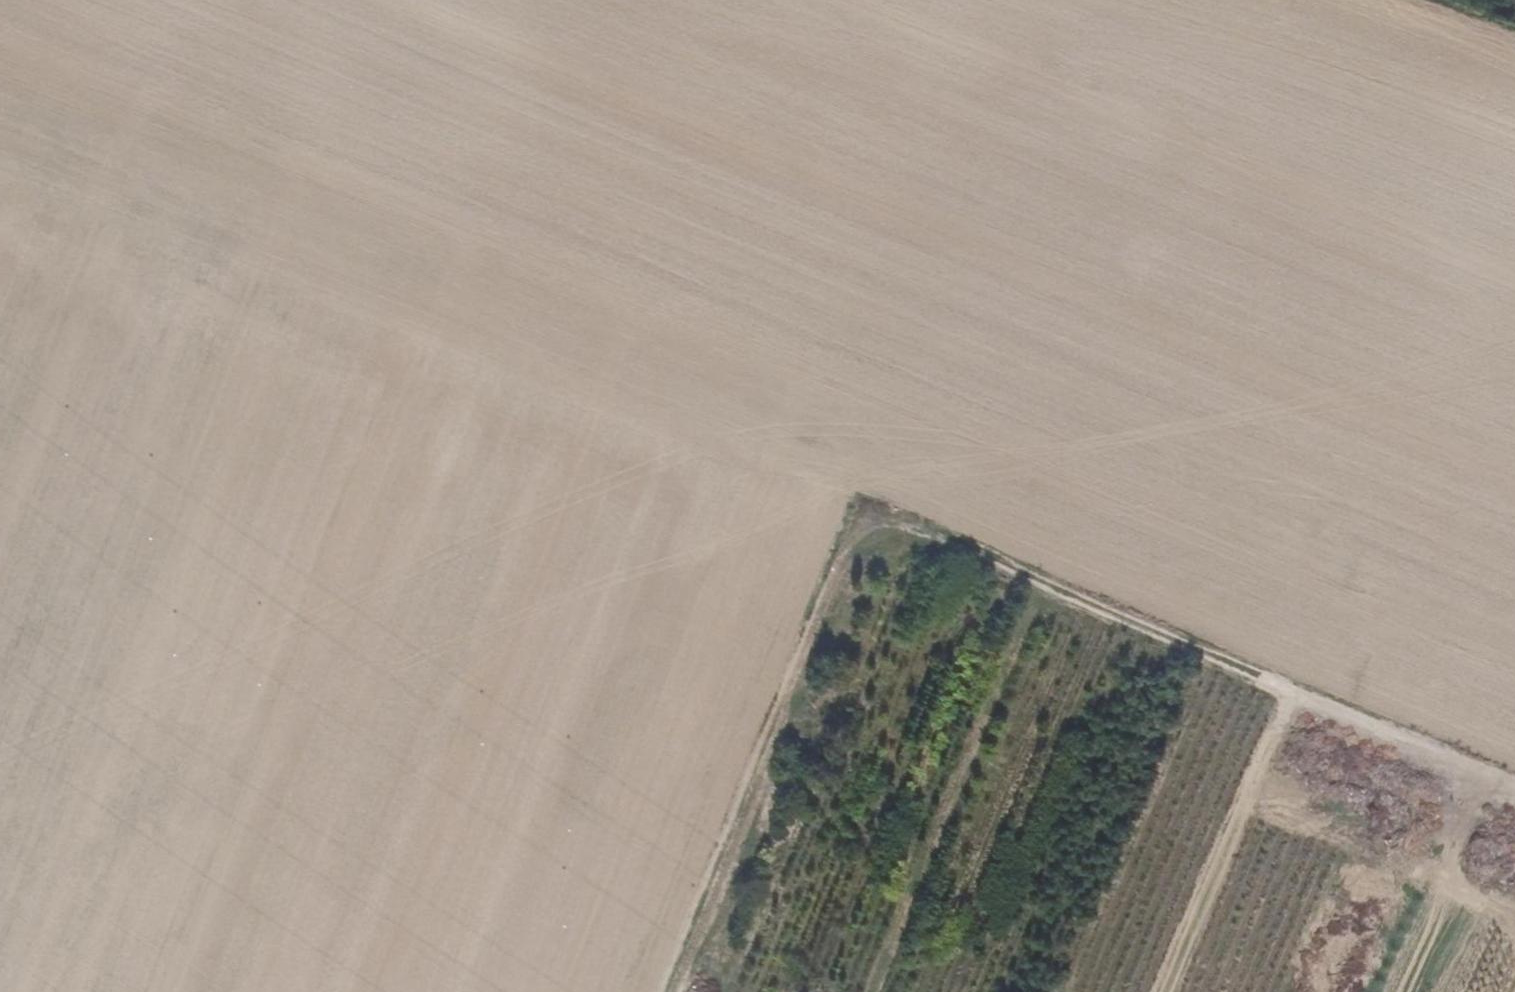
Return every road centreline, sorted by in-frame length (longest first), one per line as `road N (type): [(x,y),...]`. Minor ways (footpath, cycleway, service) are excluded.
road 1 (track): [(1514,787),(1022,568)]

